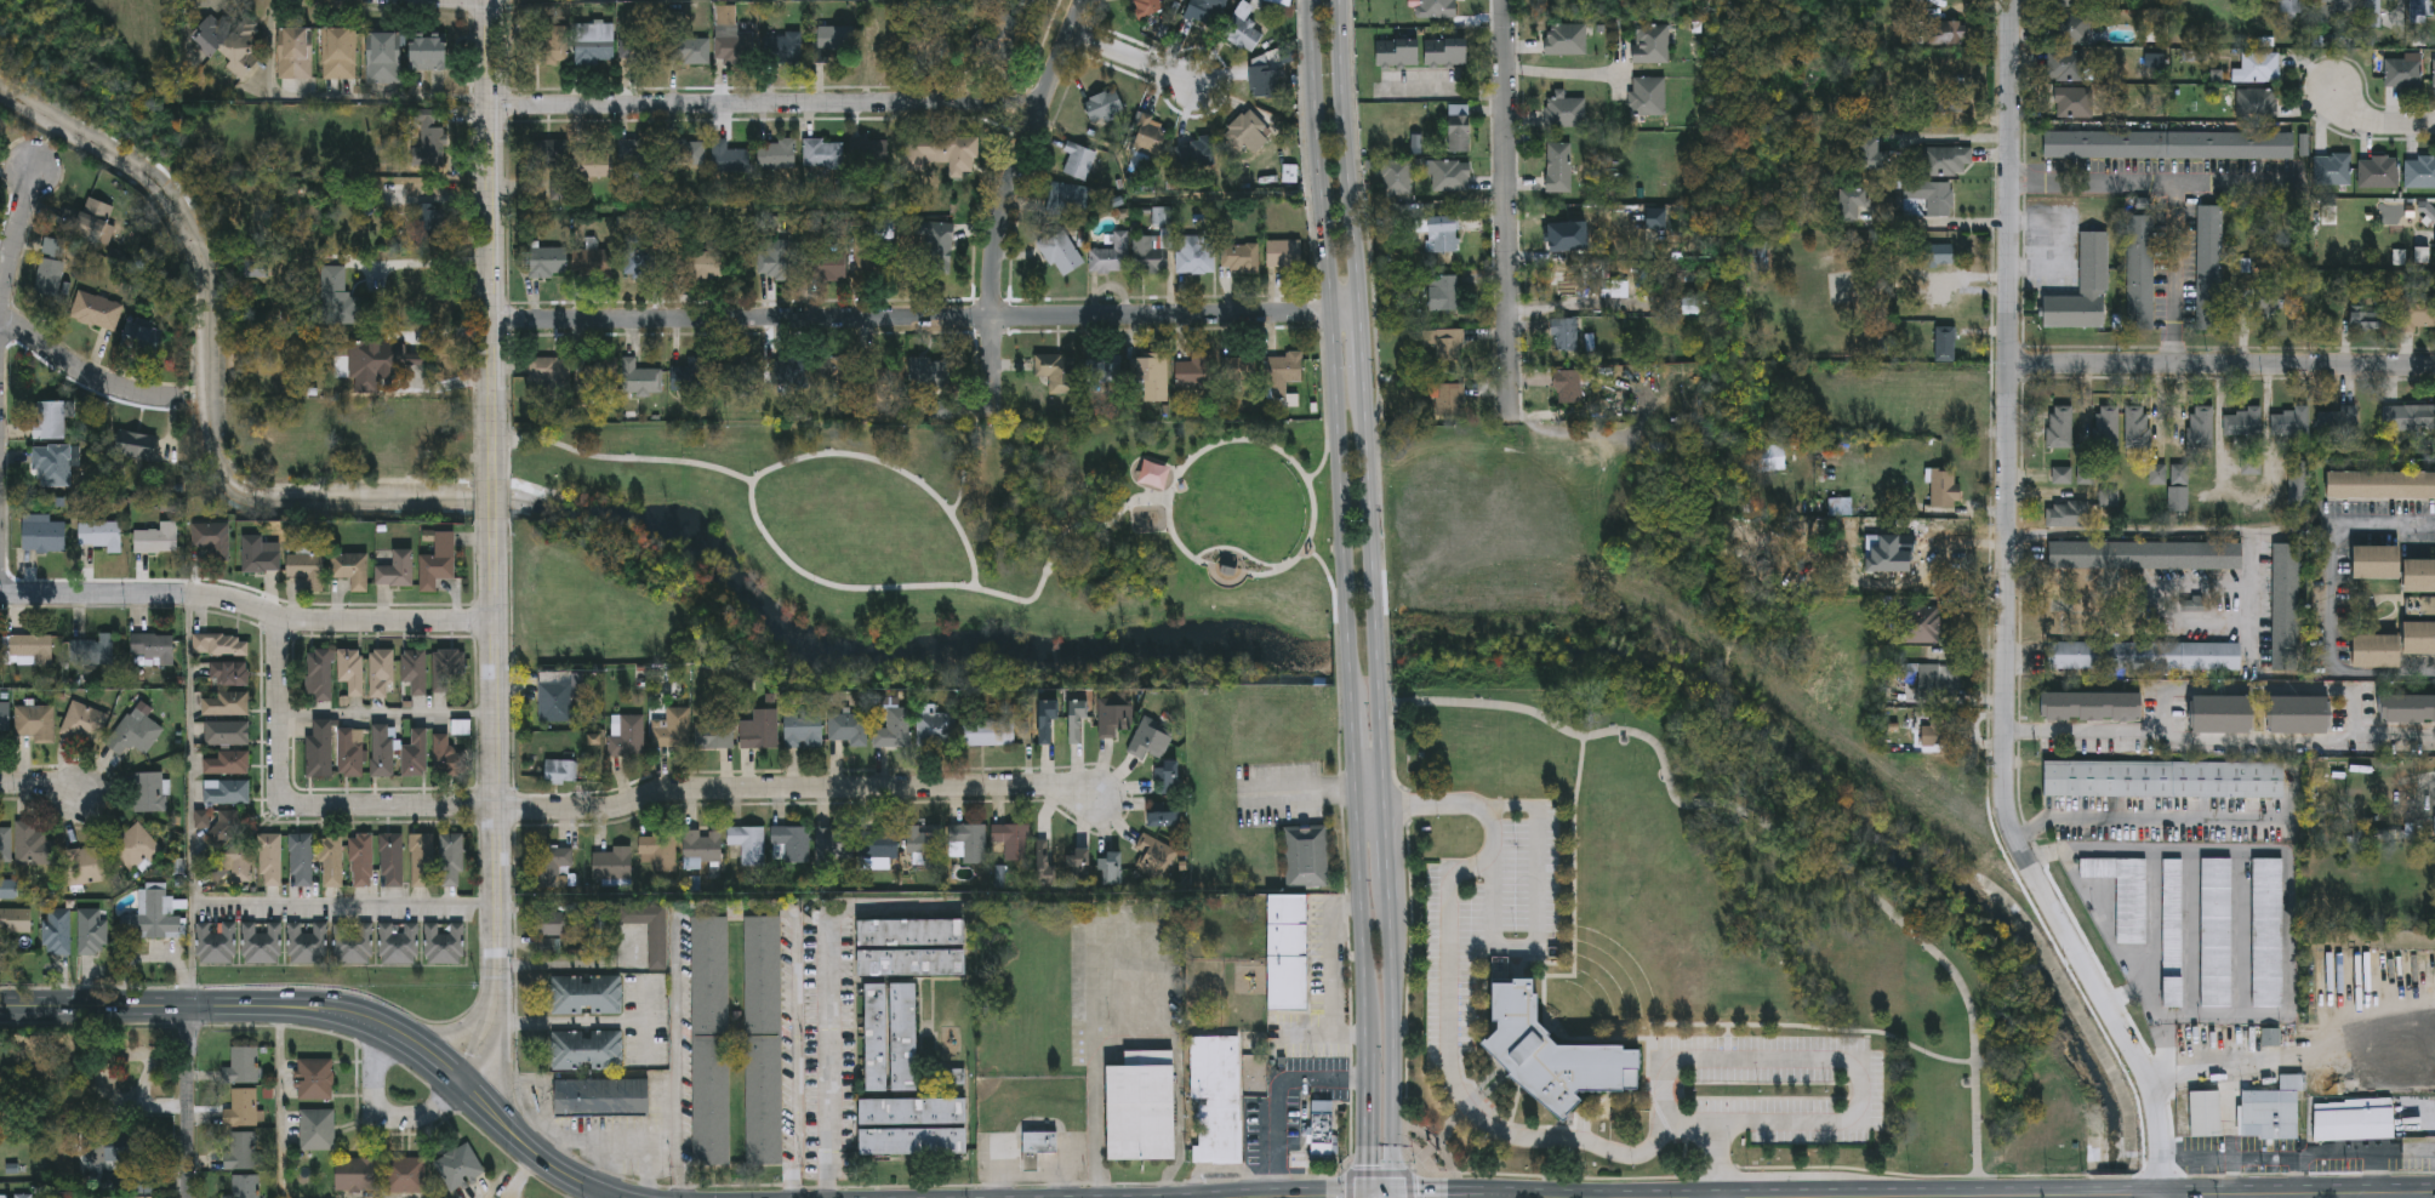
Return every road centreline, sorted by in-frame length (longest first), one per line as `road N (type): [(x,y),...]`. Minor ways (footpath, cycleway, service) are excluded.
road 1 (residential): [(2010,0),(2006,791),(2028,856),(2157,1089),(2166,1194)]
road 2 (residential): [(1102,801),(1063,786),(680,788),(611,810),(302,810),(285,801),(283,789),(279,615)]
road 3 (residential): [(1363,312),(491,320)]
road 4 (primary): [(1315,0),(1355,707)]
road 5 (secondary): [(1488,1197),(2089,1194)]
road 6 (tertiary): [(495,520),(497,972),(491,1051),(474,1089)]
road 7 (residential): [(1043,104),(491,104)]
road 8 (residential): [(496,620),(304,621),(215,594),(0,591)]
road 9 (tertiary): [(490,0),(494,480)]
road 10 (secondary): [(432,1050),(360,1012),(300,1002),(0,1005)]
road 11 (residential): [(1084,0),(1004,209),(994,266),(994,420)]
road 12 (residential): [(1508,0),(1512,424)]
road 13 (residential): [(2434,363),(2012,367)]
road 14 (primary): [(1385,797),(1367,378)]
road 15 (primary): [(1363,312),(1344,0)]
road 16 (secondary): [(2434,1191),(2132,1194)]
road 17 (primary): [(1395,1197),(1391,898)]
road 18 (primary): [(1359,798),(1369,1051)]
road 19 (residential): [(182,397),(106,380),(0,315)]
road 20 (residential): [(189,1004),(191,1197)]
road 21 (residential): [(388,1023),(376,1091),(387,1116),(407,1120),(474,1089)]
road 22 (secondary): [(474,1089),(535,1152),(624,1197)]
road 23 (residential): [(41,169),(10,263),(0,327)]
road 24 (primary): [(1369,1051),(1369,1197)]
road 25 (residential): [(1071,35),(1196,82)]
road 26 (residential): [(2434,124),(2354,116),(2336,81)]

